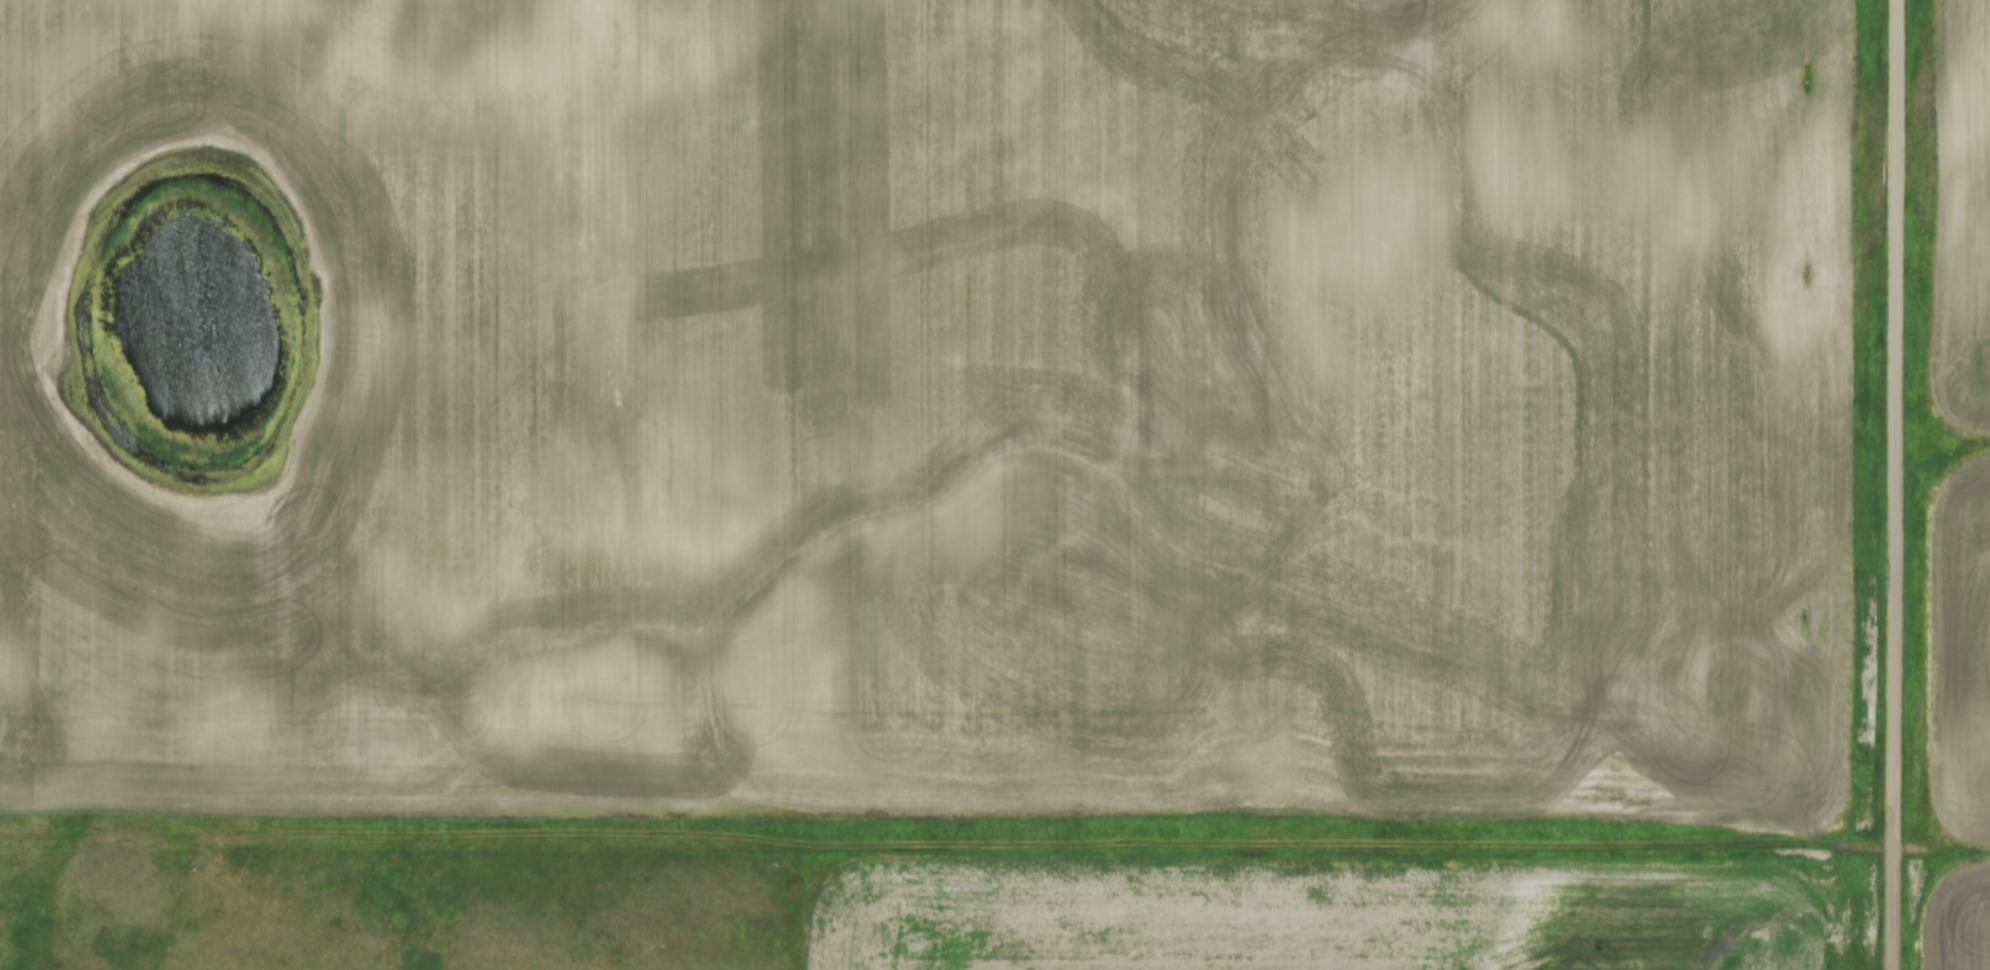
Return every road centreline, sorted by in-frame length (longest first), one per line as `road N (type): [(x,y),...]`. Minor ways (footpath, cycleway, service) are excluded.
road 1 (residential): [(1896,969),(1901,0)]

